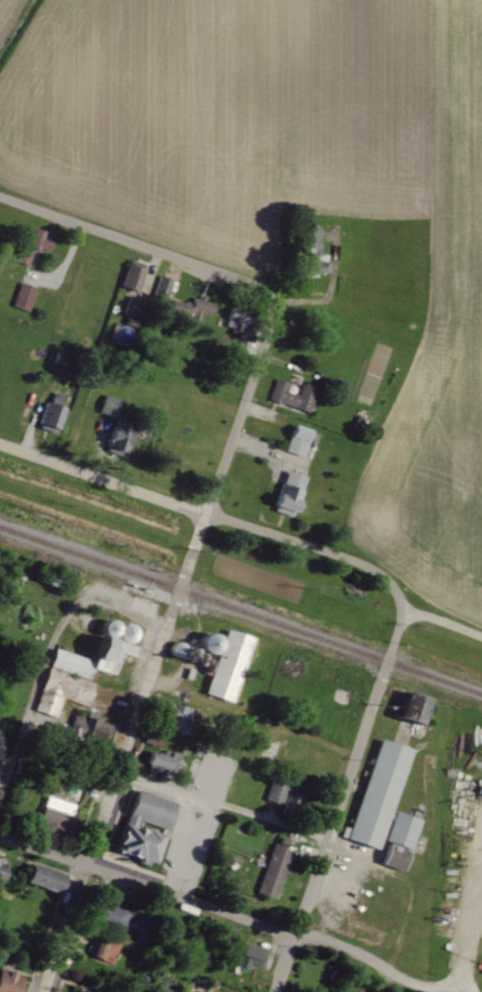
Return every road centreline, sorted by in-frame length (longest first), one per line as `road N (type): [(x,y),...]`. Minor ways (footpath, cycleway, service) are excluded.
road 1 (residential): [(42,991),(268,322),(267,297),(233,276)]
road 2 (residential): [(401,613),(386,577),(361,563),(0,443)]
road 3 (residential): [(380,970),(313,934),(0,833)]
road 4 (residential): [(401,613),(275,991)]
road 5 (residential): [(233,276),(0,194)]

